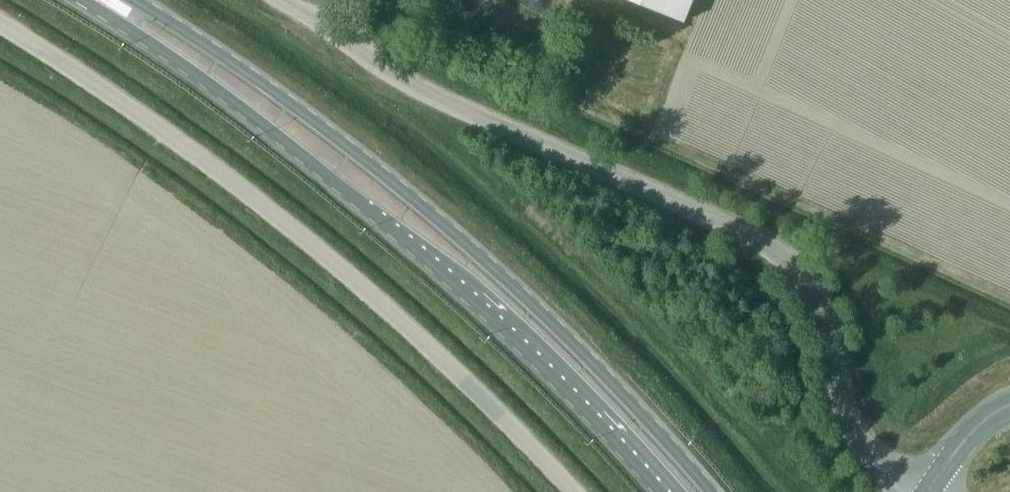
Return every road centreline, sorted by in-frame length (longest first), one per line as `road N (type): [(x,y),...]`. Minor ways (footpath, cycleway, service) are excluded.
road 1 (unclassified): [(922,491),(862,440),(842,401),(823,311),(771,246),(423,91),(279,0)]
road 2 (trunk): [(712,491),(553,322),(410,195),(208,43),(112,0)]
road 3 (unclassified): [(577,491),(447,362),(290,225),(202,156),(0,23)]
road 4 (trunk): [(104,0),(374,212),(501,325),(661,491)]
road 5 (secondary): [(925,491),(972,431),(1009,409)]

